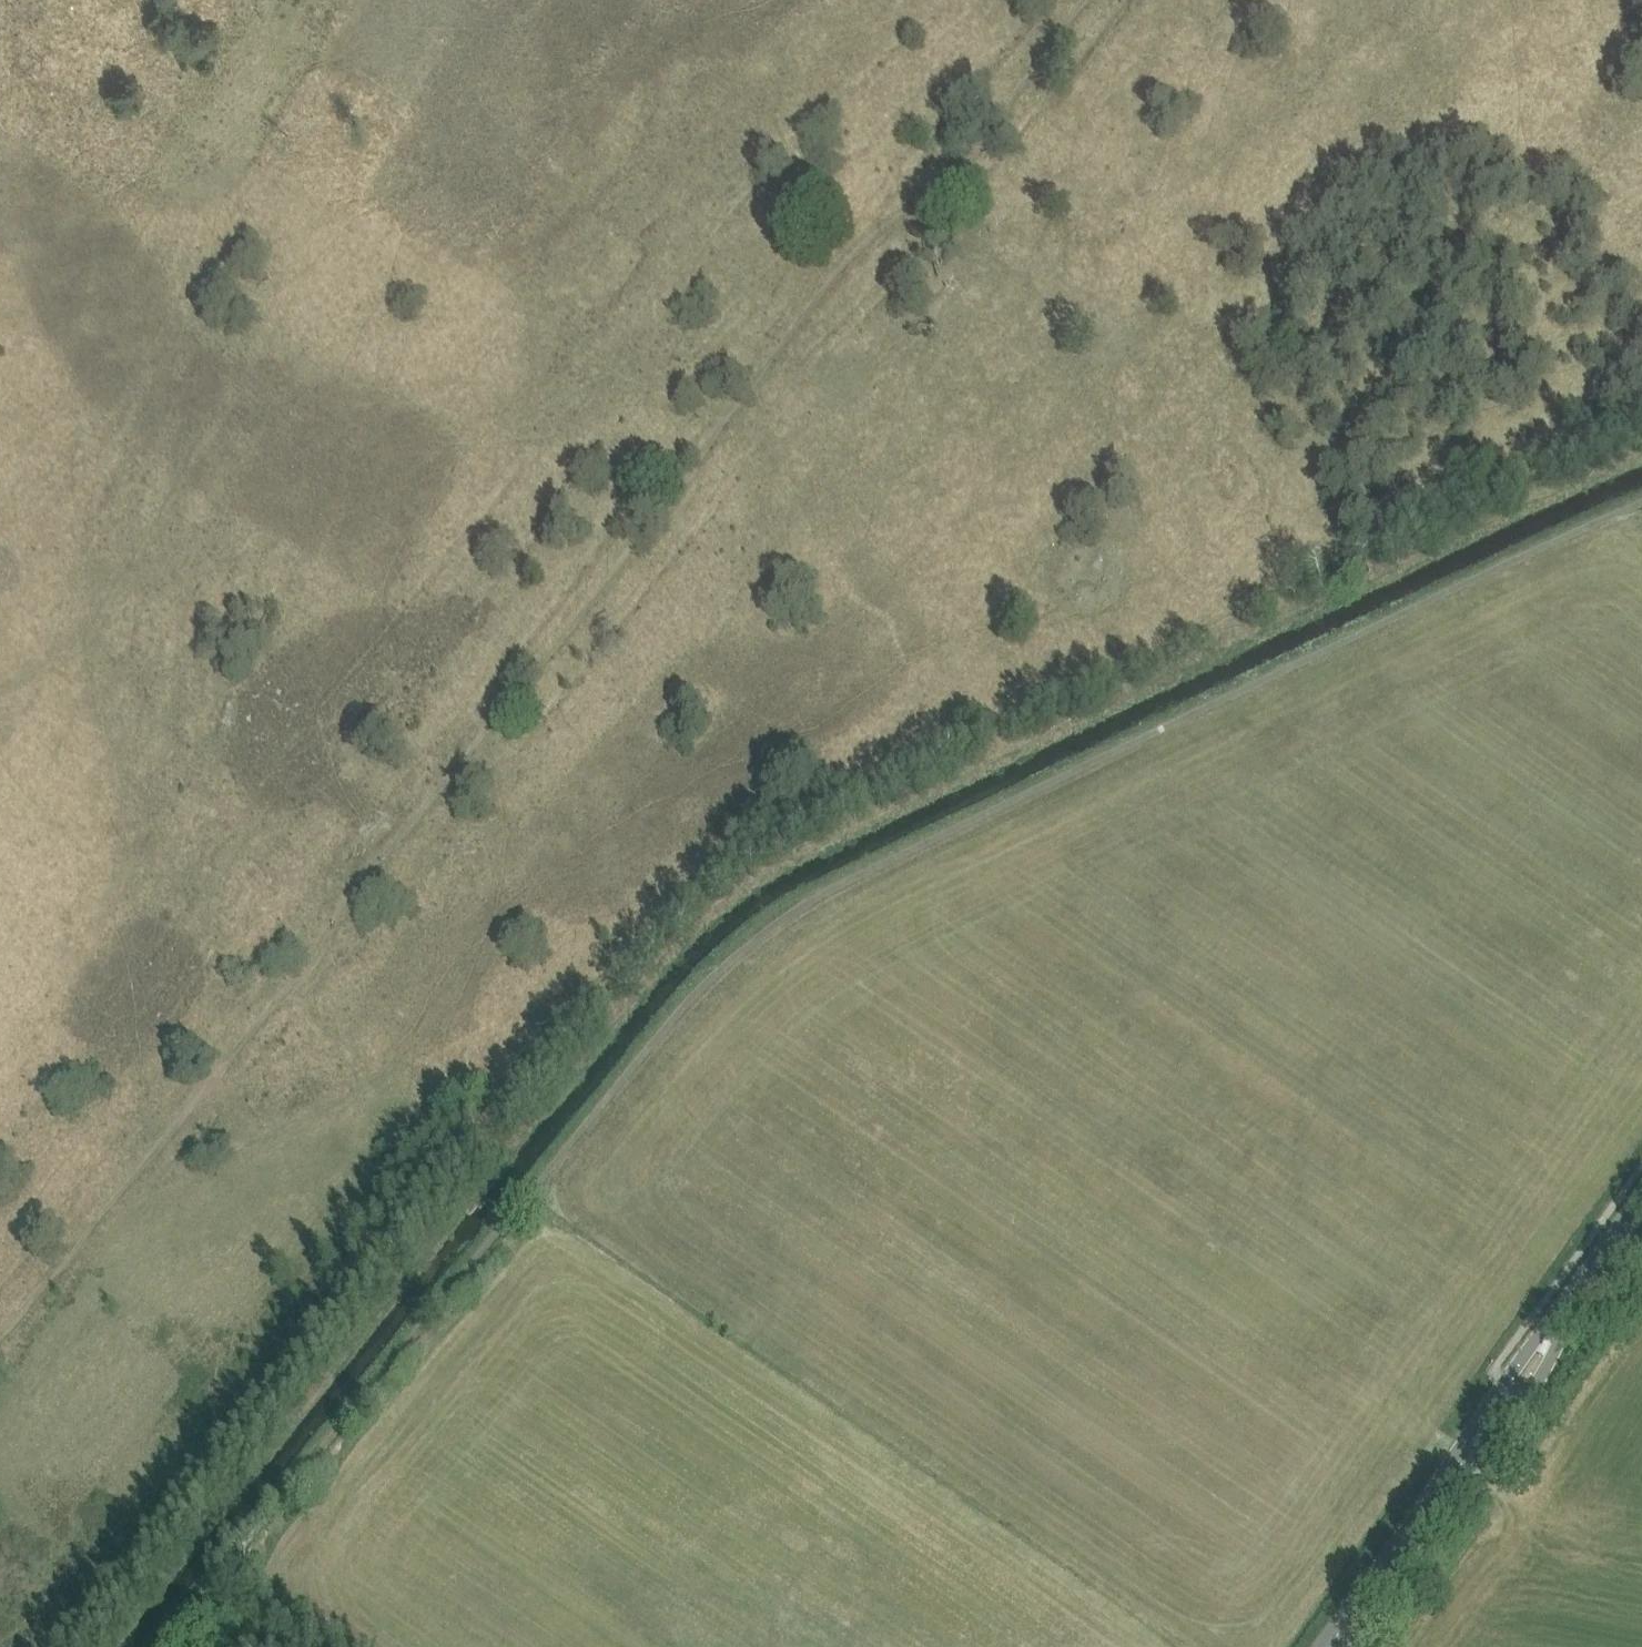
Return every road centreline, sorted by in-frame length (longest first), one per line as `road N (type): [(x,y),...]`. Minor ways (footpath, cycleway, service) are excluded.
road 1 (tertiary): [(1437,1494),(1538,1382),(1595,1266)]
road 2 (tertiary): [(1595,1266),(1507,1380),(1437,1494)]
road 3 (tertiary): [(1437,1494),(1329,1646)]

